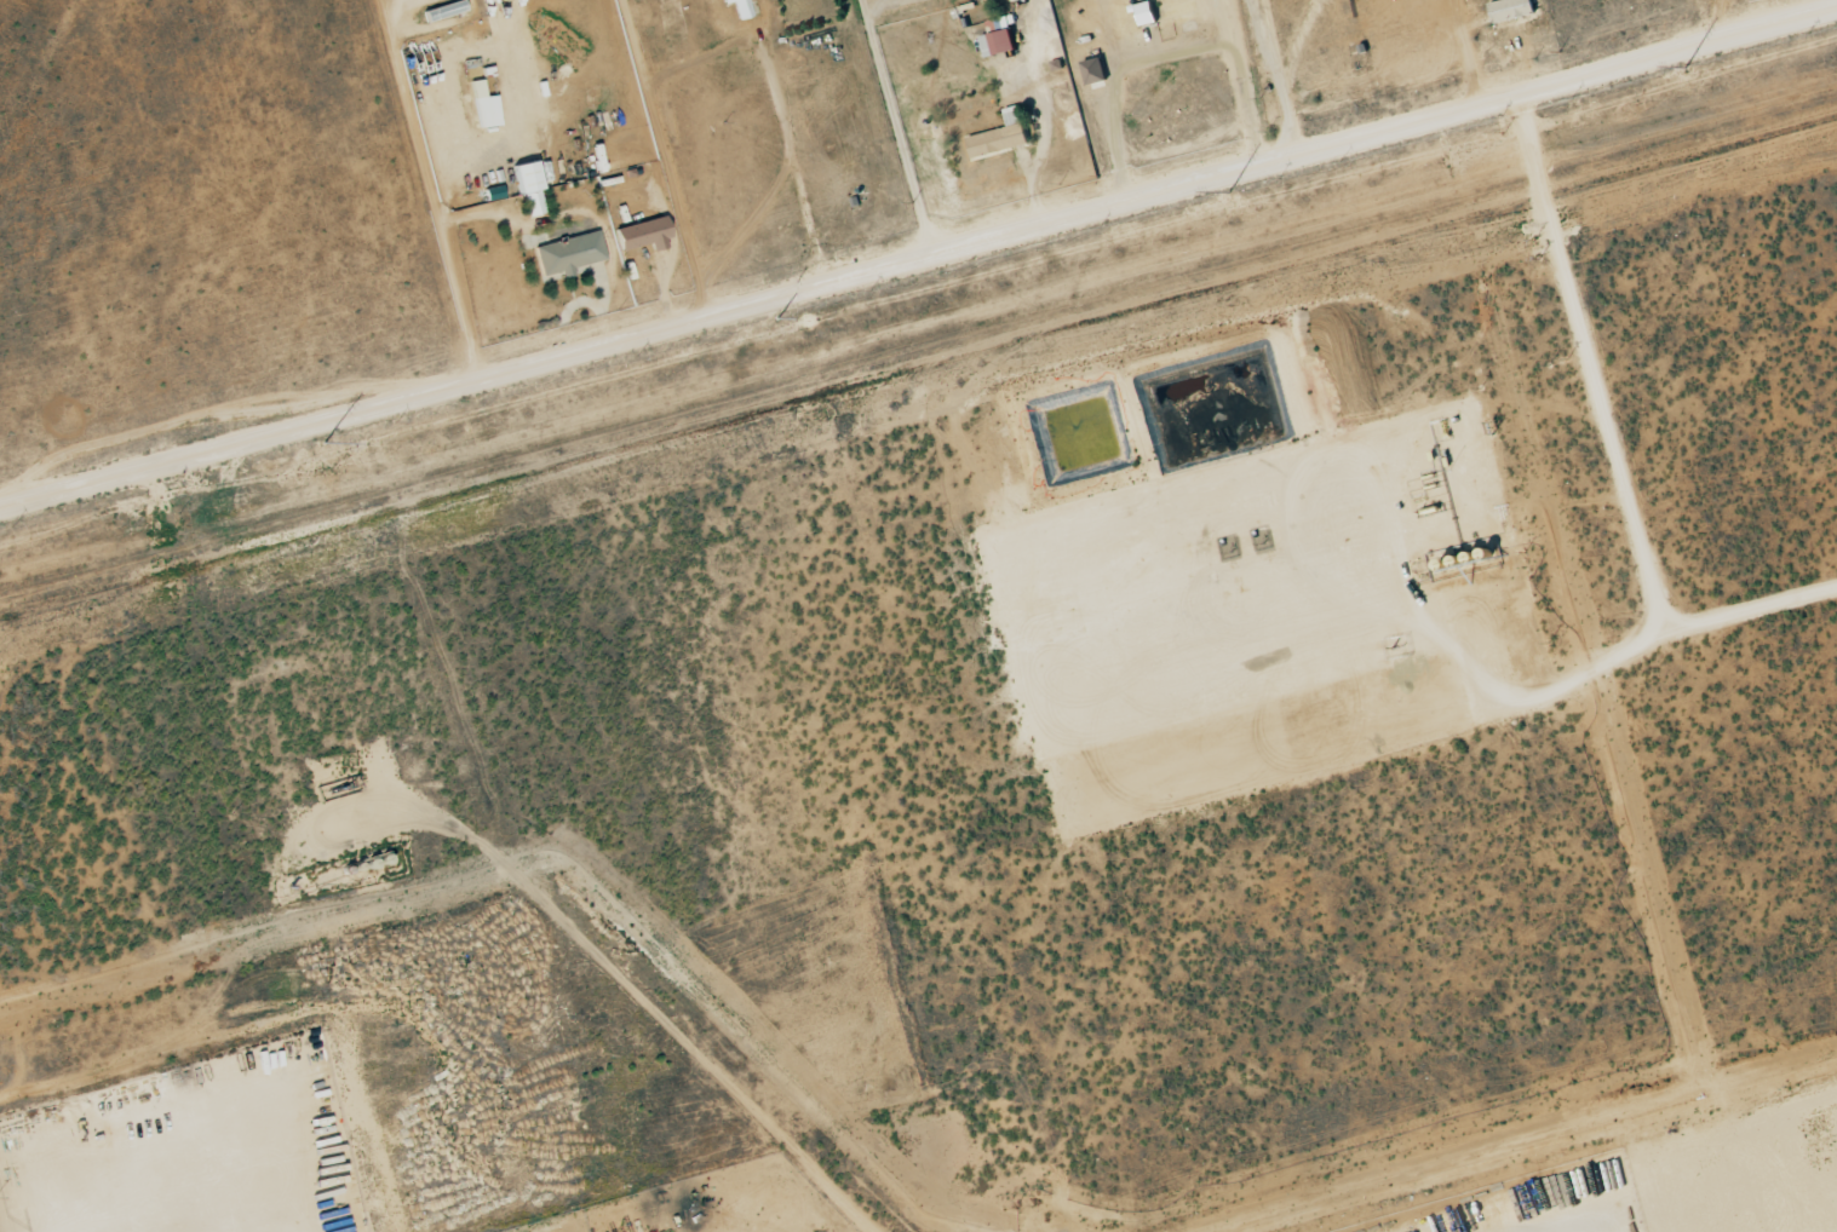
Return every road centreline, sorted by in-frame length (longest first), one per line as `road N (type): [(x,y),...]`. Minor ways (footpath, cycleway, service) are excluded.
road 1 (residential): [(0,512),(1836,0)]

